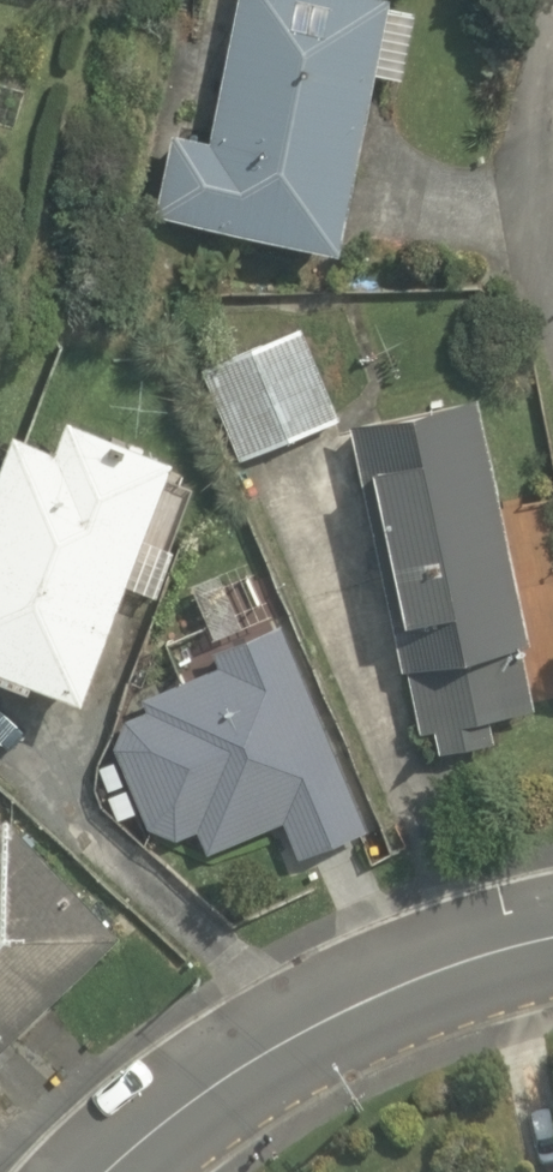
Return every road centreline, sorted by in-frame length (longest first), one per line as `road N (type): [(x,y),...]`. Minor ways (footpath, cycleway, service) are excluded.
road 1 (unclassified): [(106,1171),(343,1006),(552,939)]

